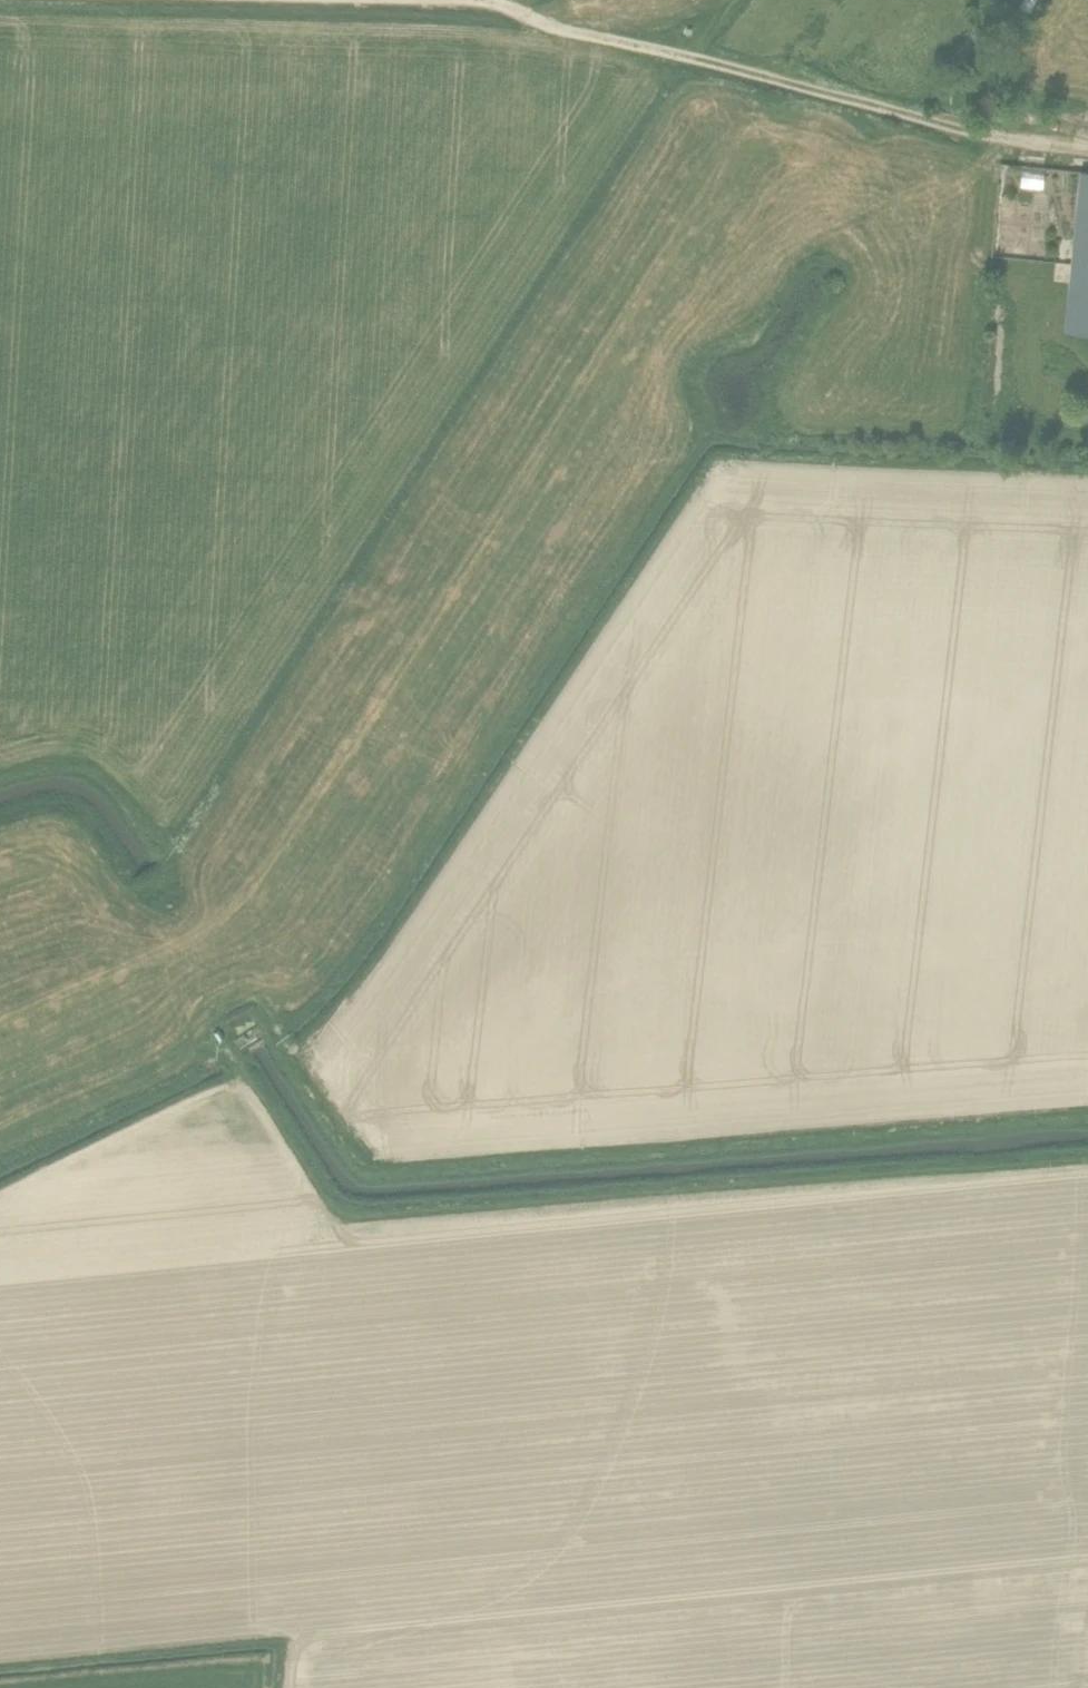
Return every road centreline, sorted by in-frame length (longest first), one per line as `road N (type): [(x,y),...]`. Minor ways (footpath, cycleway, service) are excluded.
road 1 (track): [(498,0),(581,34),(986,131),(1087,145)]

